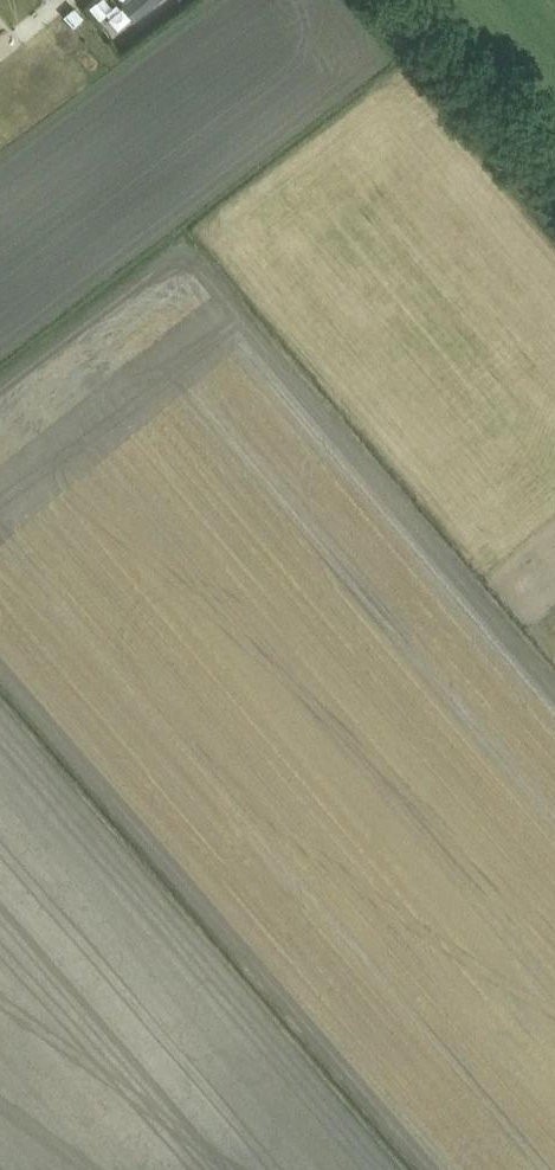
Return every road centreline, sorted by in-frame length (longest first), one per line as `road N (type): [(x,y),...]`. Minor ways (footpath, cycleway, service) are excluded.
road 1 (unclassified): [(554,205),(380,0)]

